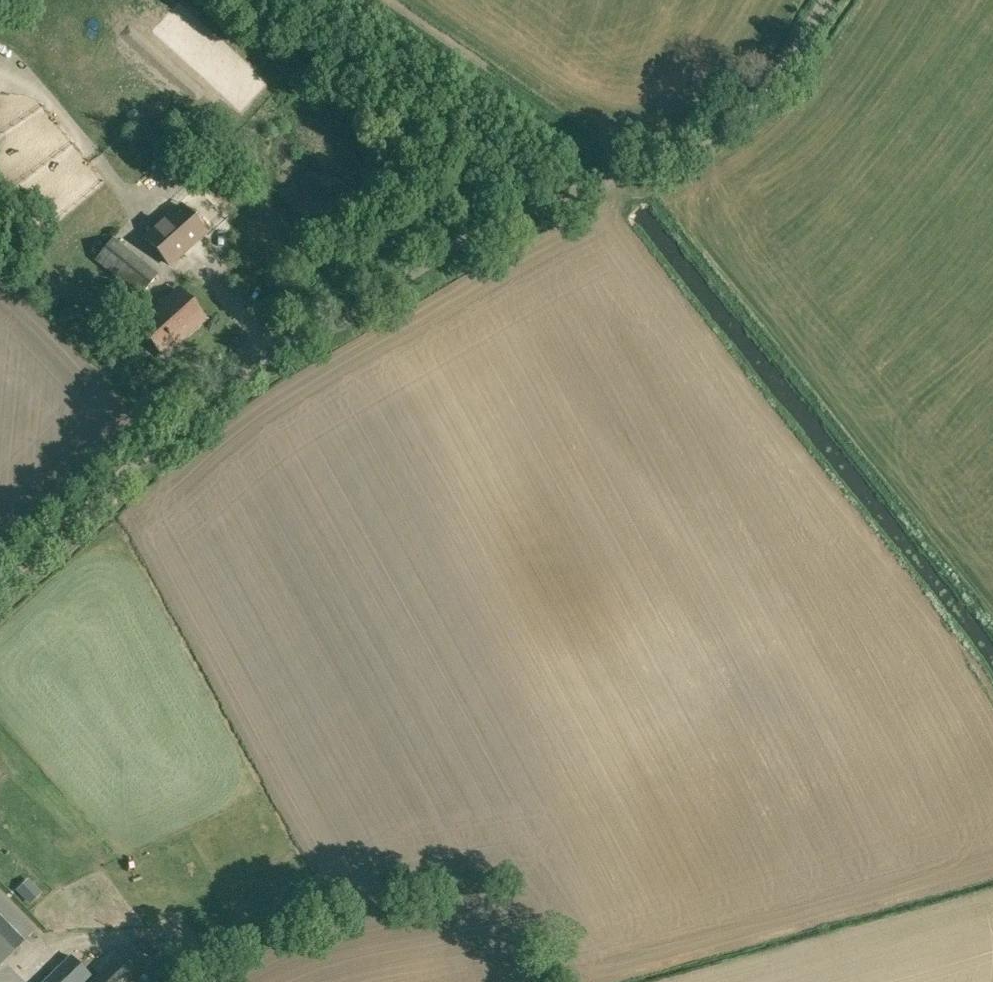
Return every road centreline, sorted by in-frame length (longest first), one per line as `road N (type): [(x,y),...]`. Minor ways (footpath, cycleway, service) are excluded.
road 1 (unclassified): [(0,586),(186,419),(287,349),(509,218),(729,125),(771,86),(827,0)]

